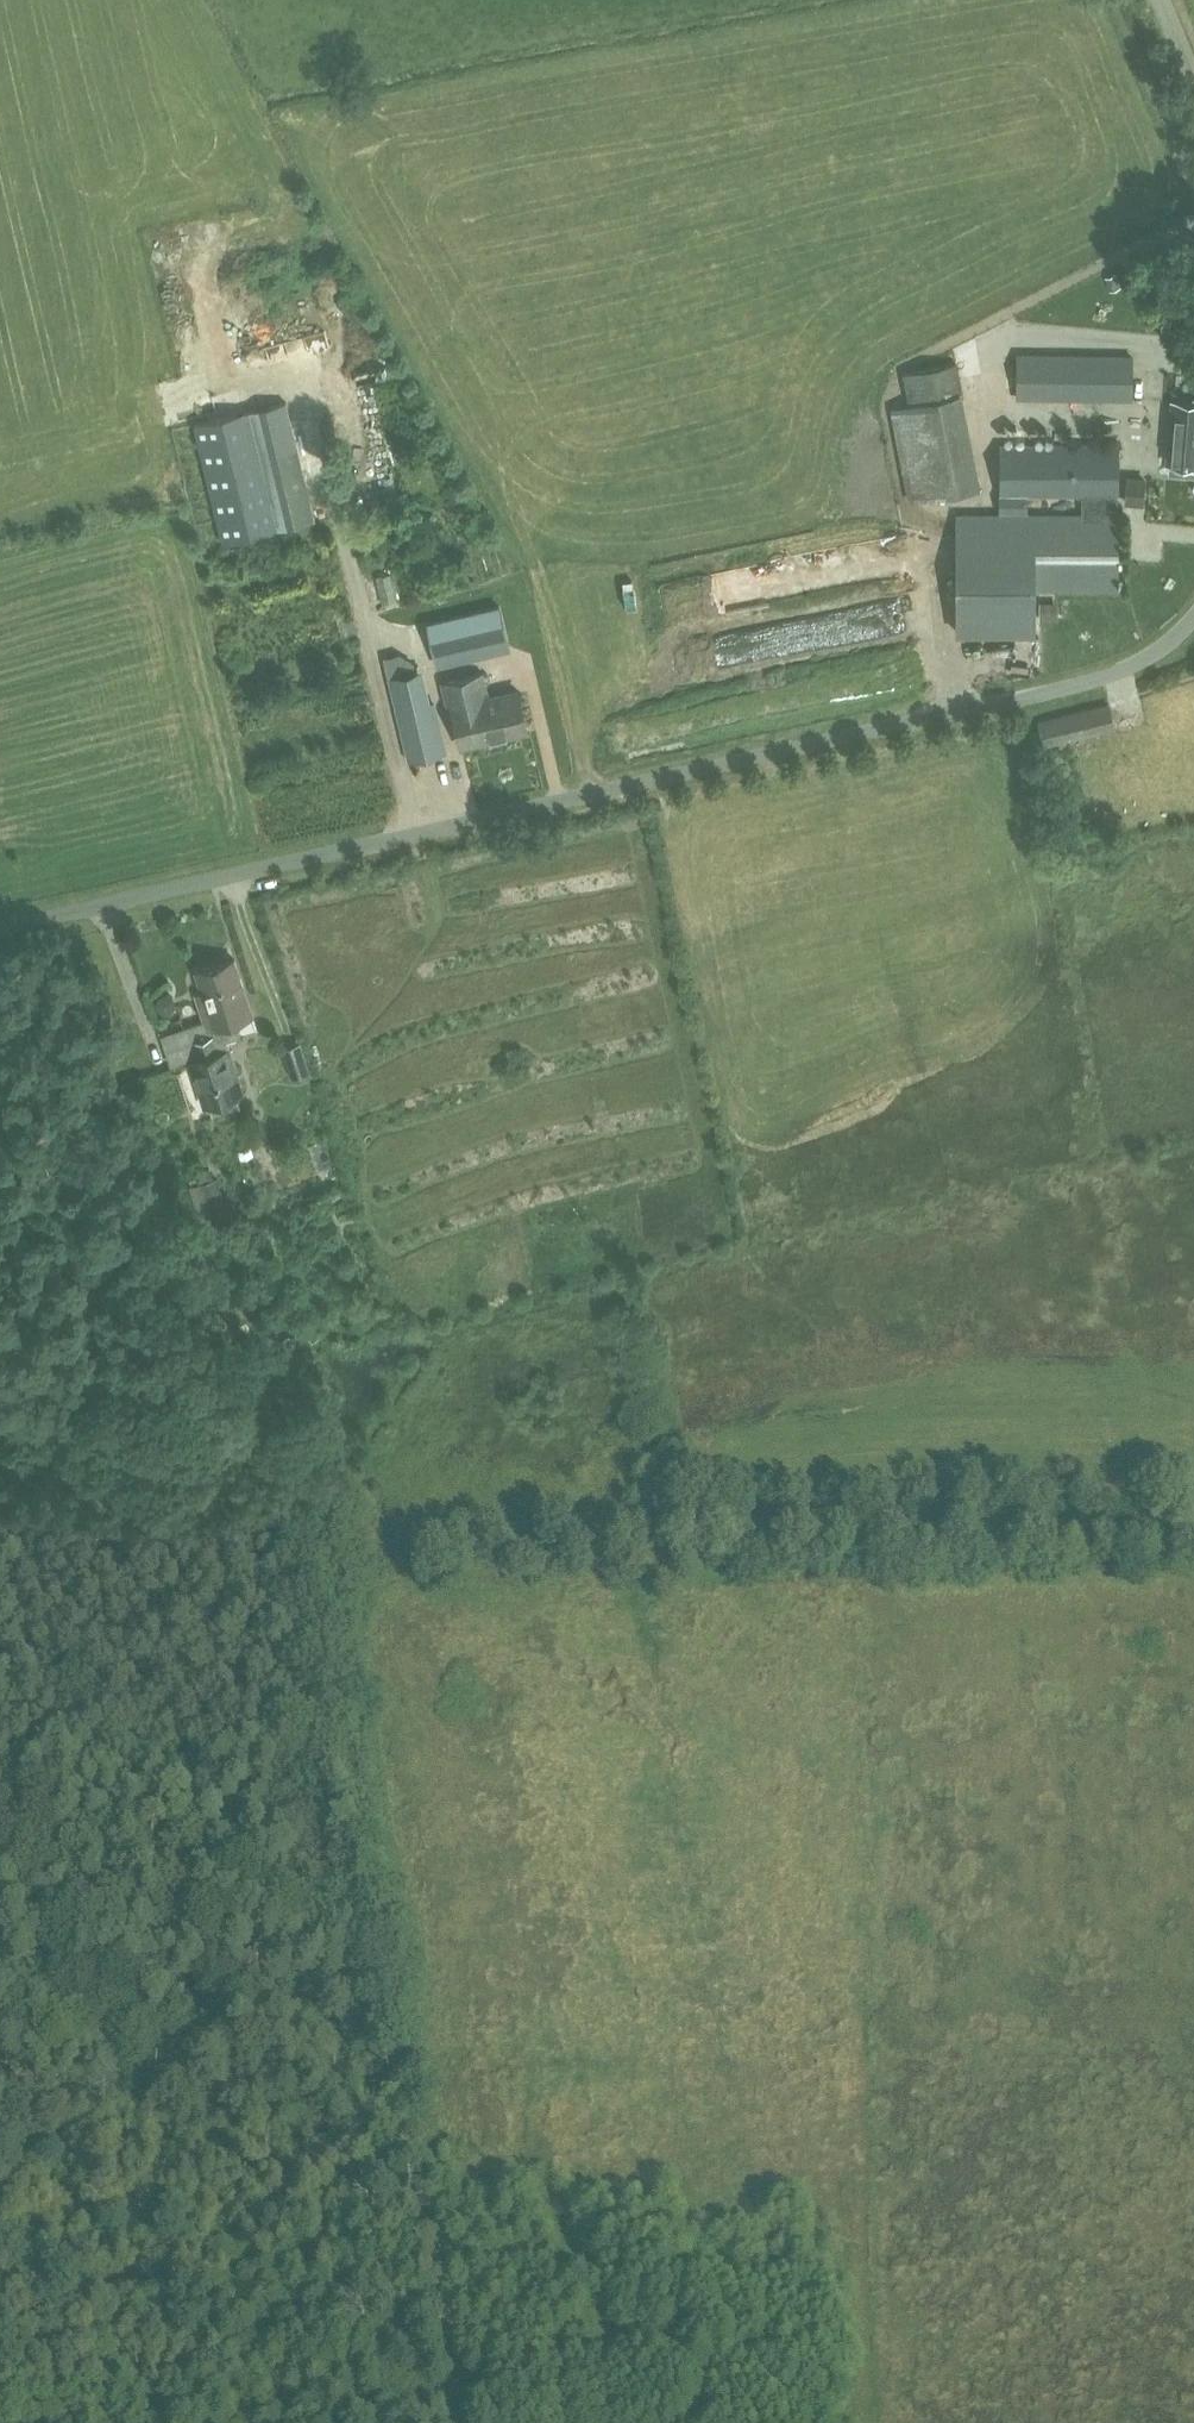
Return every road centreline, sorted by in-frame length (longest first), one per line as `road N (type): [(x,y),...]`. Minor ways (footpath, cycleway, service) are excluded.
road 1 (unclassified): [(0,934),(1092,685),(1169,648),(1193,624)]
road 2 (track): [(407,1525),(1193,1513)]

